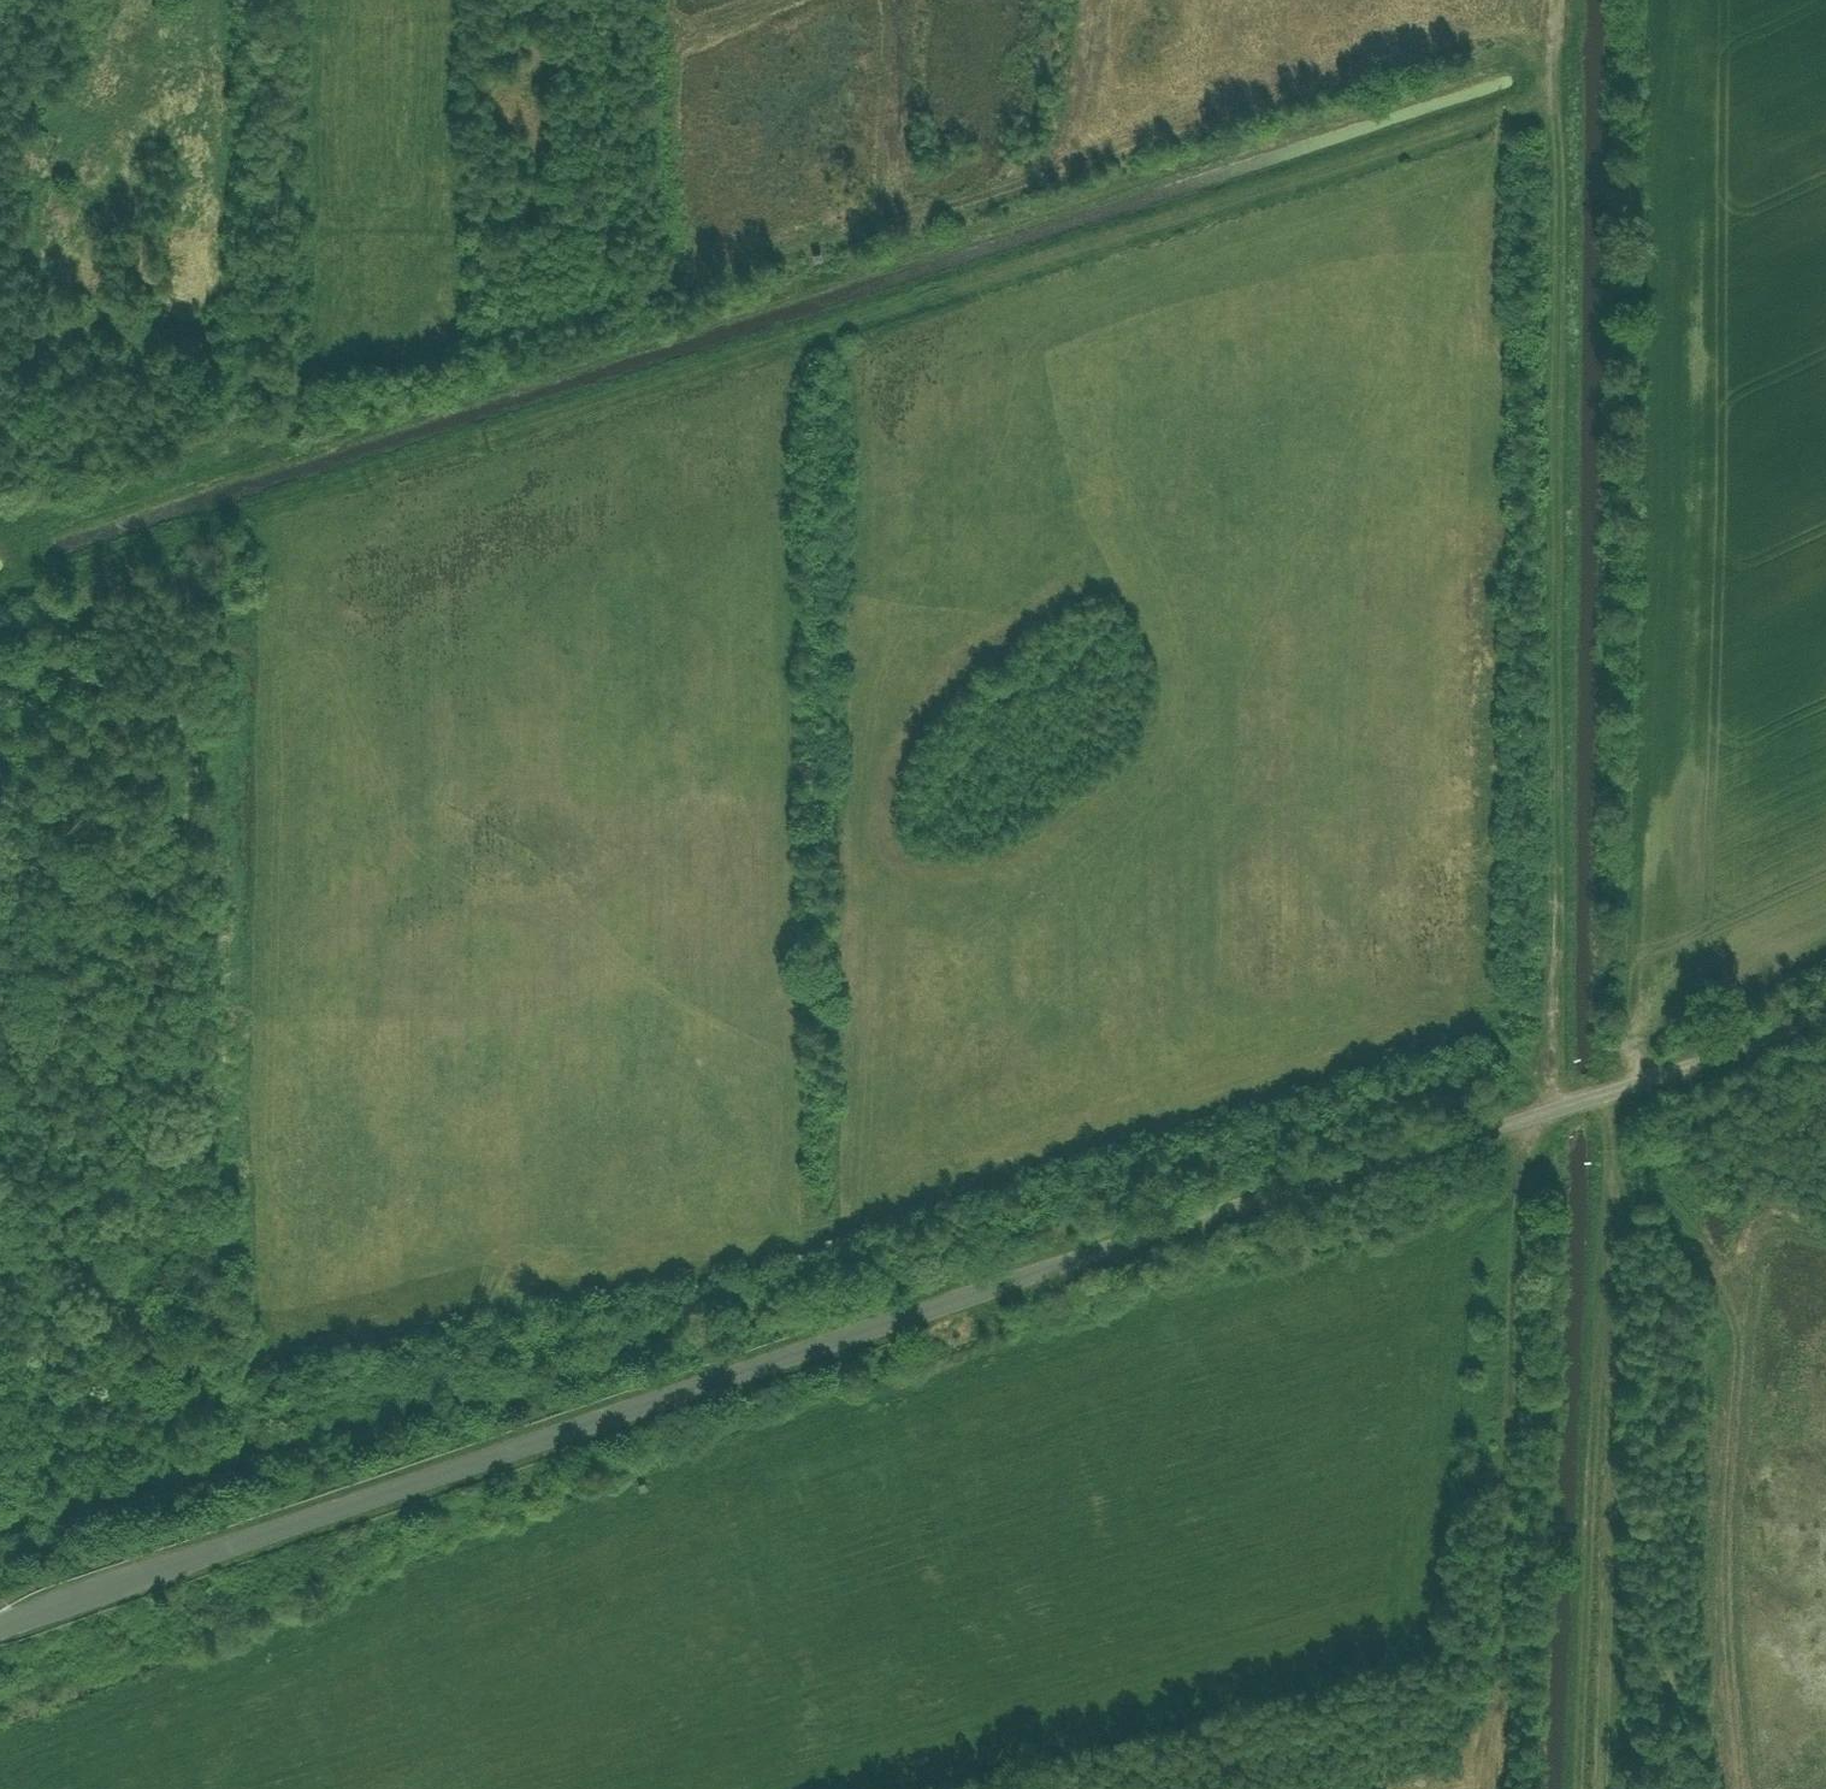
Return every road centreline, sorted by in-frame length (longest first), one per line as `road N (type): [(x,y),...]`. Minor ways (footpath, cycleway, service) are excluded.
road 1 (unclassified): [(1218,1216),(0,1625)]
road 2 (track): [(1556,0),(1554,1108)]
road 3 (track): [(1825,1008),(1736,1047),(1218,1216)]

